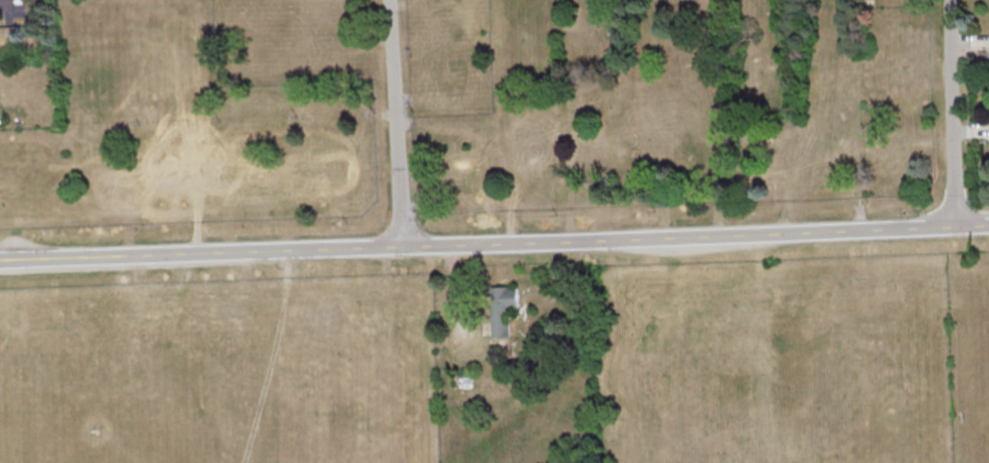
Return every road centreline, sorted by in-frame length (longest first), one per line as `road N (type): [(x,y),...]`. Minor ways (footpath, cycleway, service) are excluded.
road 1 (residential): [(988,225),(0,258)]
road 2 (residential): [(401,247),(389,0)]
road 3 (residential): [(956,227),(949,0)]

